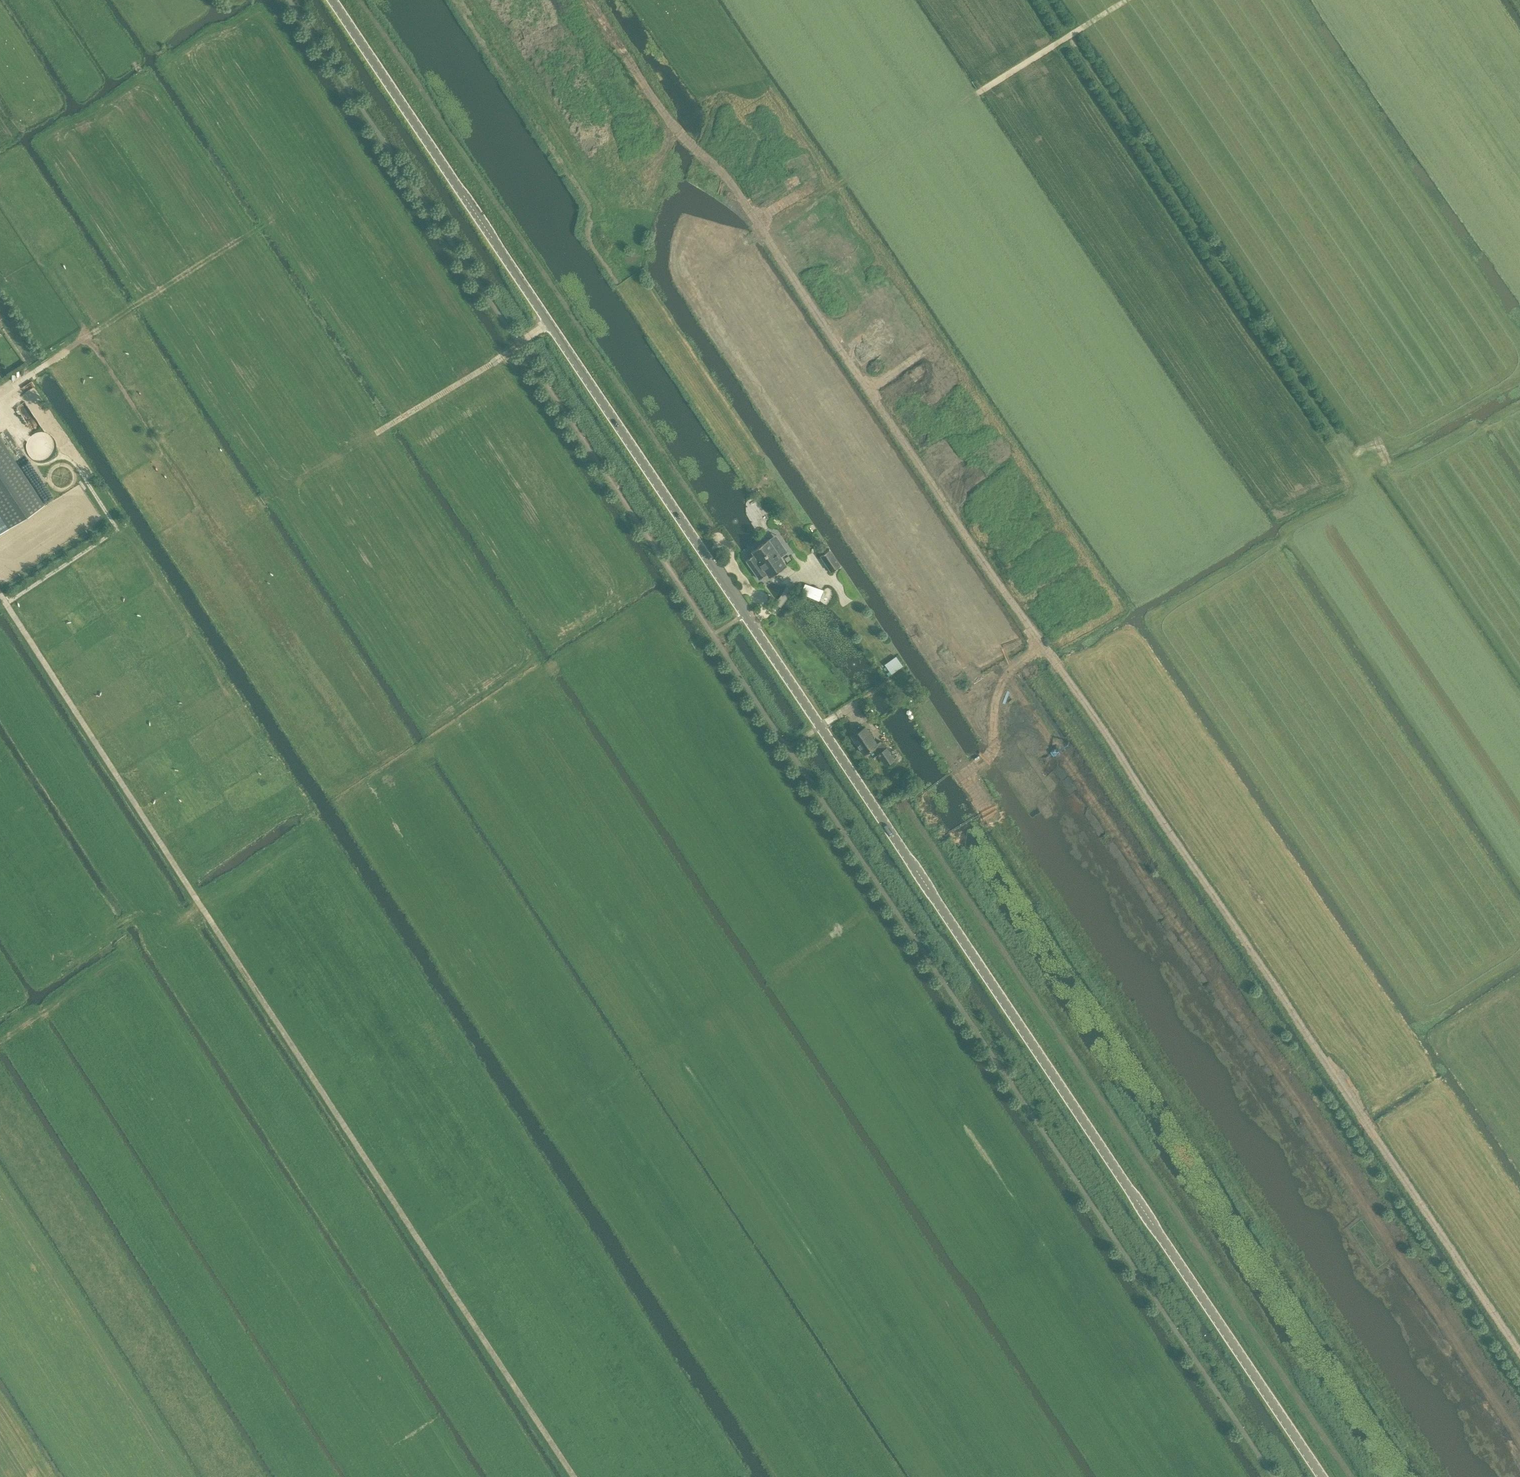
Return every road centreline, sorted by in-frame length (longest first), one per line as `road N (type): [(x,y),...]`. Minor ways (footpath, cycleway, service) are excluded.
road 1 (tertiary): [(334,0),(1322,1476)]
road 2 (track): [(0,594),(575,1476)]
road 3 (track): [(1124,0),(979,92)]

